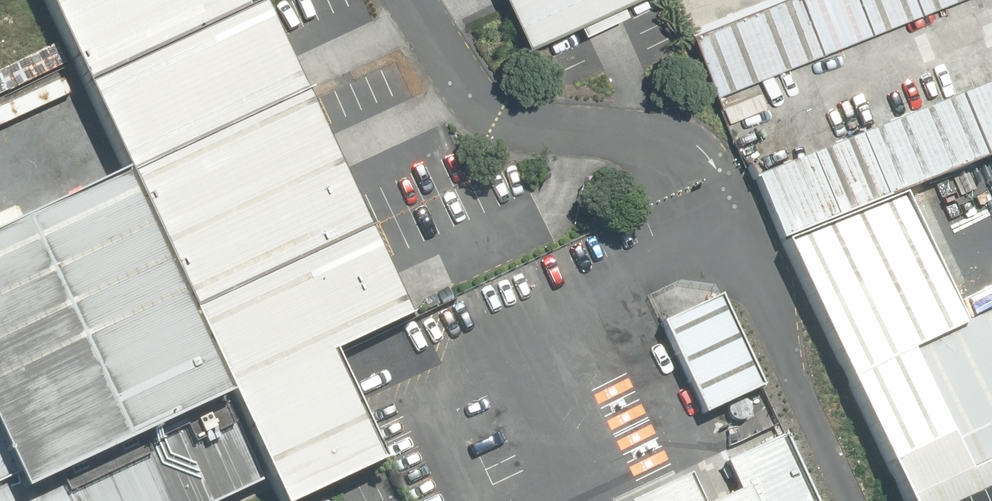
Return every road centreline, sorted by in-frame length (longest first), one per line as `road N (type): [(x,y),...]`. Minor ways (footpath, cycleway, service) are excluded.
road 1 (unclassified): [(719,241),(666,158),(639,140),(495,119),(421,0)]
road 2 (unclassified): [(719,241),(754,269),(861,500)]

